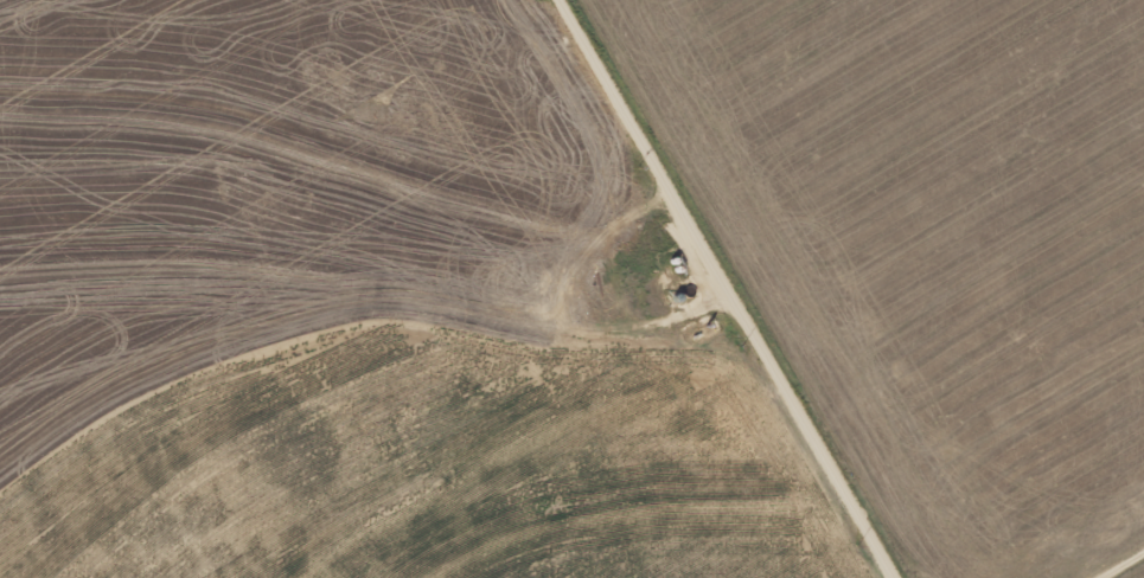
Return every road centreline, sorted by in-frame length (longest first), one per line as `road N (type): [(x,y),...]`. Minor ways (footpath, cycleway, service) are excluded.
road 1 (residential): [(899,577),(562,0)]
road 2 (residential): [(318,577),(750,321)]
road 3 (residential): [(405,526),(277,300),(264,251)]

